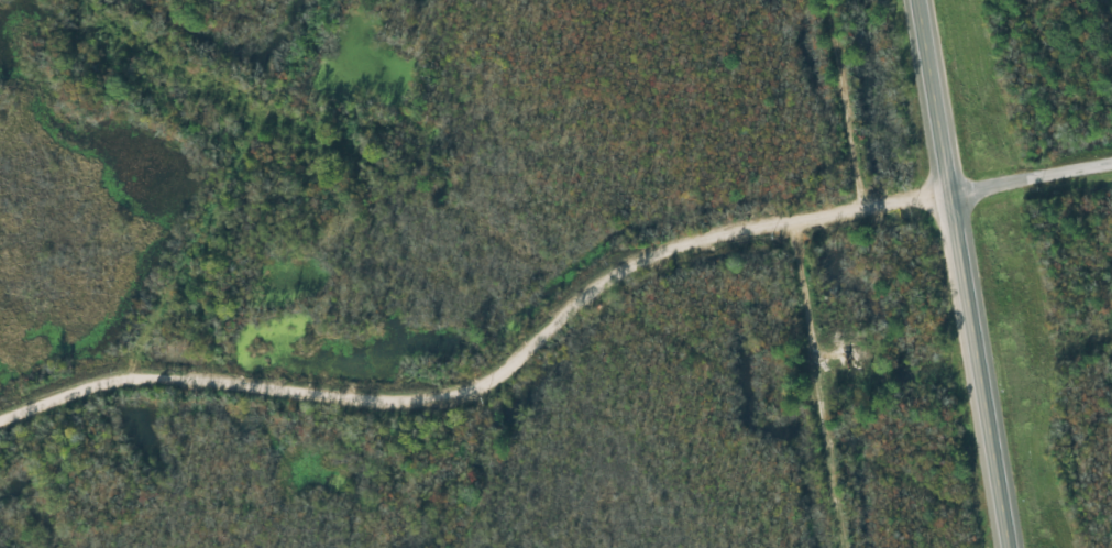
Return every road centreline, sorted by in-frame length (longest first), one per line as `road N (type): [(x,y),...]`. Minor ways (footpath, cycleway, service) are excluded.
road 1 (residential): [(98,392),(482,382),(719,223),(784,223),(823,202),(946,188)]
road 2 (secondary): [(917,0),(1012,547)]
road 3 (residential): [(310,0),(98,392),(38,397),(0,414)]
road 4 (residential): [(836,547),(784,223)]
road 5 (residential): [(238,133),(55,0)]
road 6 (residential): [(946,188),(1111,157)]

